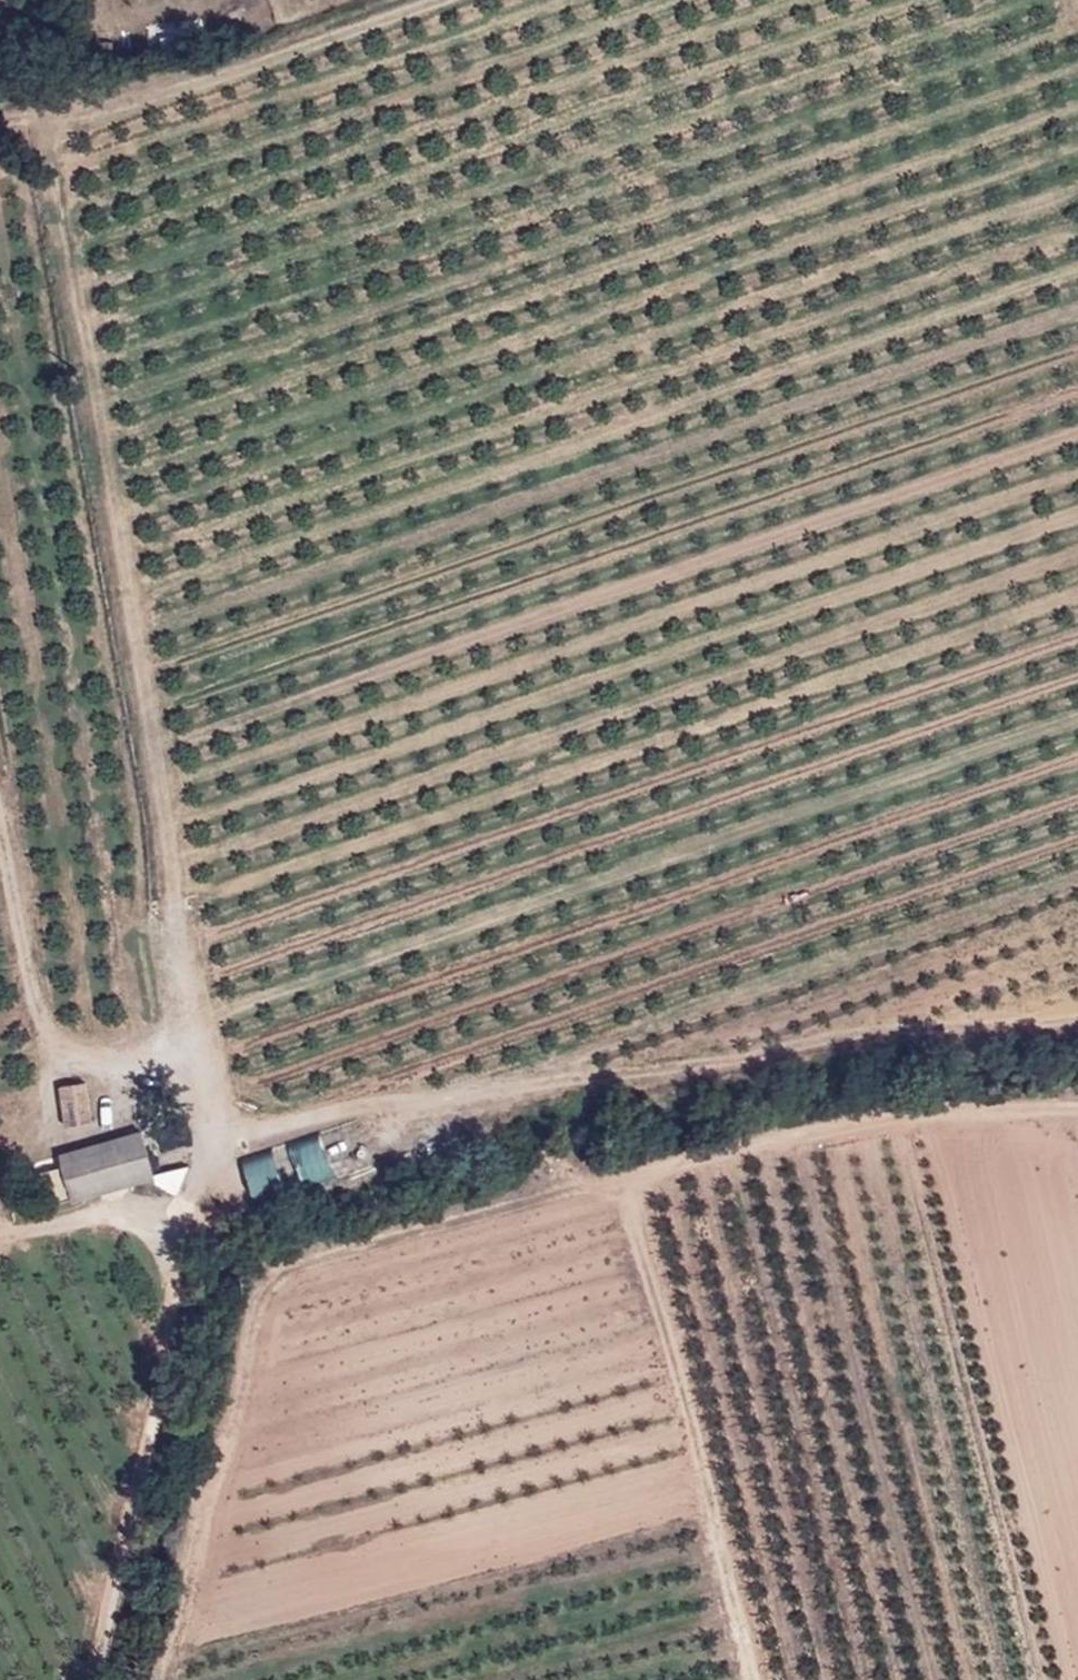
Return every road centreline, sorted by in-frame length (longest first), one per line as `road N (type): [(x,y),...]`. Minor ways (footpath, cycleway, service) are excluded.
road 1 (track): [(1077,1100),(954,1103),(812,1123),(294,1262),(259,1285),(229,1423),(204,1492),(171,1679)]
road 2 (track): [(754,1679),(629,1171)]

